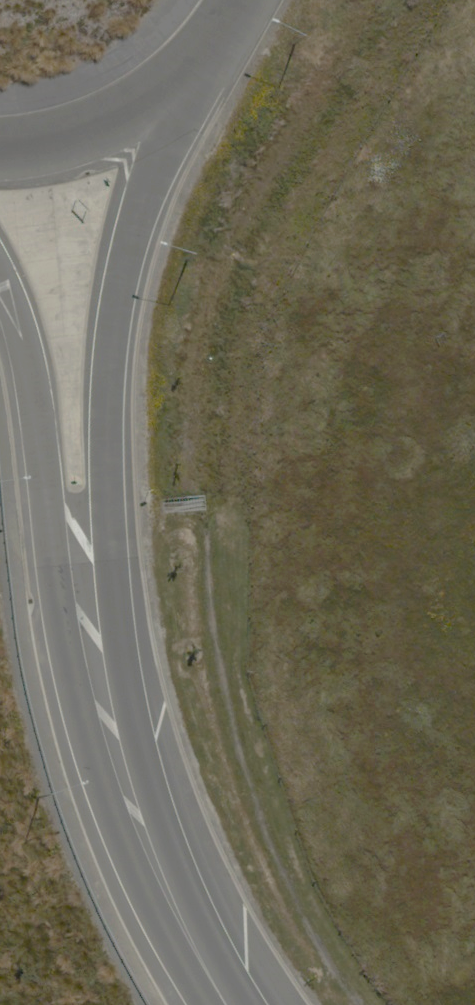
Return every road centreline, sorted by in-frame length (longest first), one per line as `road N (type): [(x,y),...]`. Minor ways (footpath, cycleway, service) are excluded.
road 1 (secondary): [(187,76),(123,273),(93,621)]
road 2 (secondary): [(224,1004),(137,814),(93,621)]
road 3 (secondary): [(93,621),(47,485),(35,390),(0,290)]
road 4 (trunk): [(187,76),(96,132),(0,149)]

